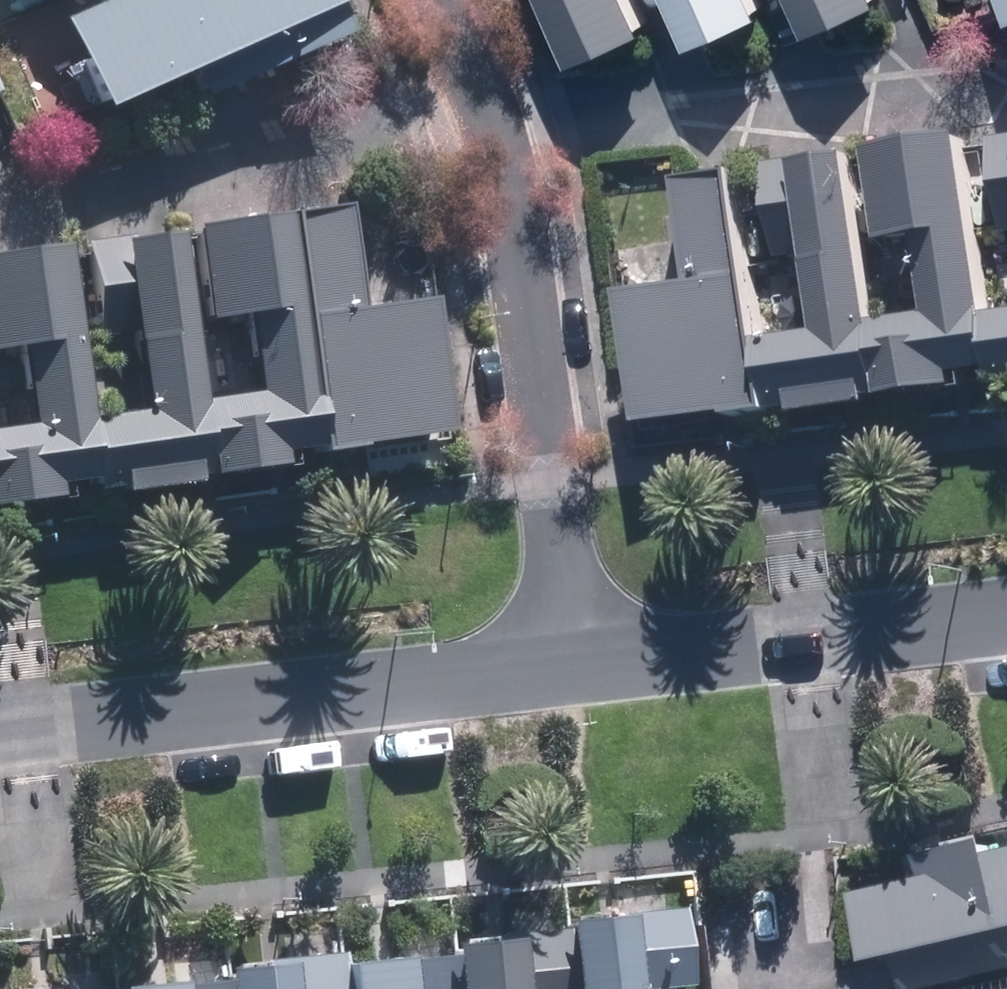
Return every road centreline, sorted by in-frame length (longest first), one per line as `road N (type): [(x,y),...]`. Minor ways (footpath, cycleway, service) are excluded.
road 1 (residential): [(573,660),(0,733)]
road 2 (residential): [(494,136),(573,660)]
road 3 (residential): [(494,136),(1006,68)]
road 4 (residential): [(494,136),(0,197)]
road 5 (residential): [(1006,600),(573,660)]
road 6 (residential): [(435,0),(494,136)]

